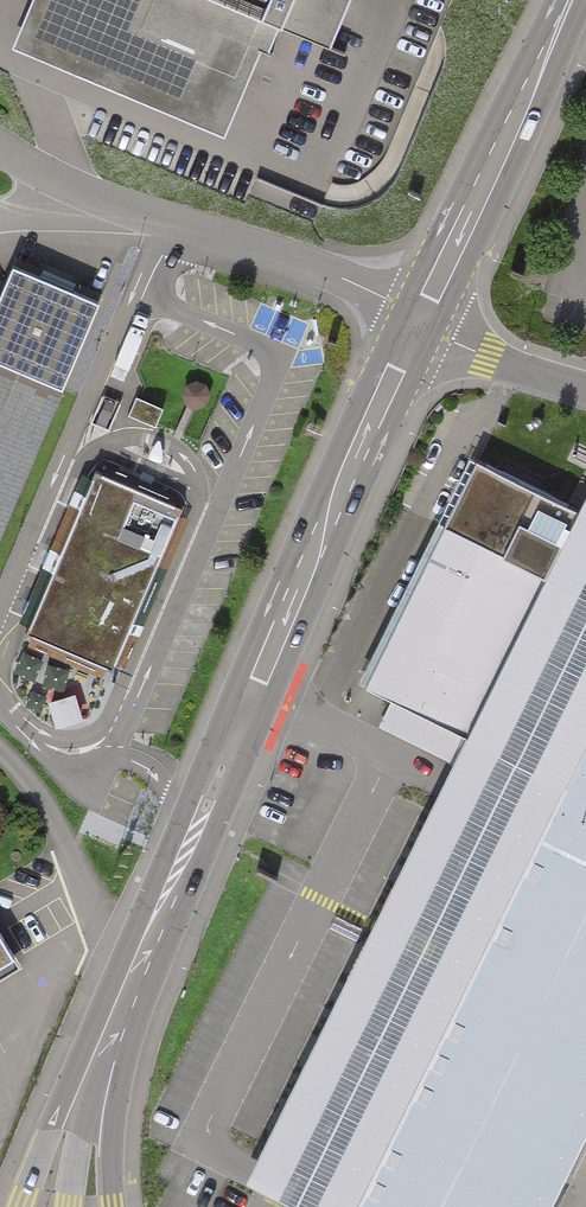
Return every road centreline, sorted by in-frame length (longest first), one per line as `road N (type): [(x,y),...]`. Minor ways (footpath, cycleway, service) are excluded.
road 1 (primary): [(418,319),(201,822),(113,1057)]
road 2 (unclassified): [(81,192),(333,273),(418,319)]
road 3 (primary): [(572,0),(418,319)]
road 4 (residential): [(585,389),(448,340),(418,319)]
road 5 (primary): [(113,1057),(45,1206)]
road 6 (primary): [(113,1206),(113,1057)]

